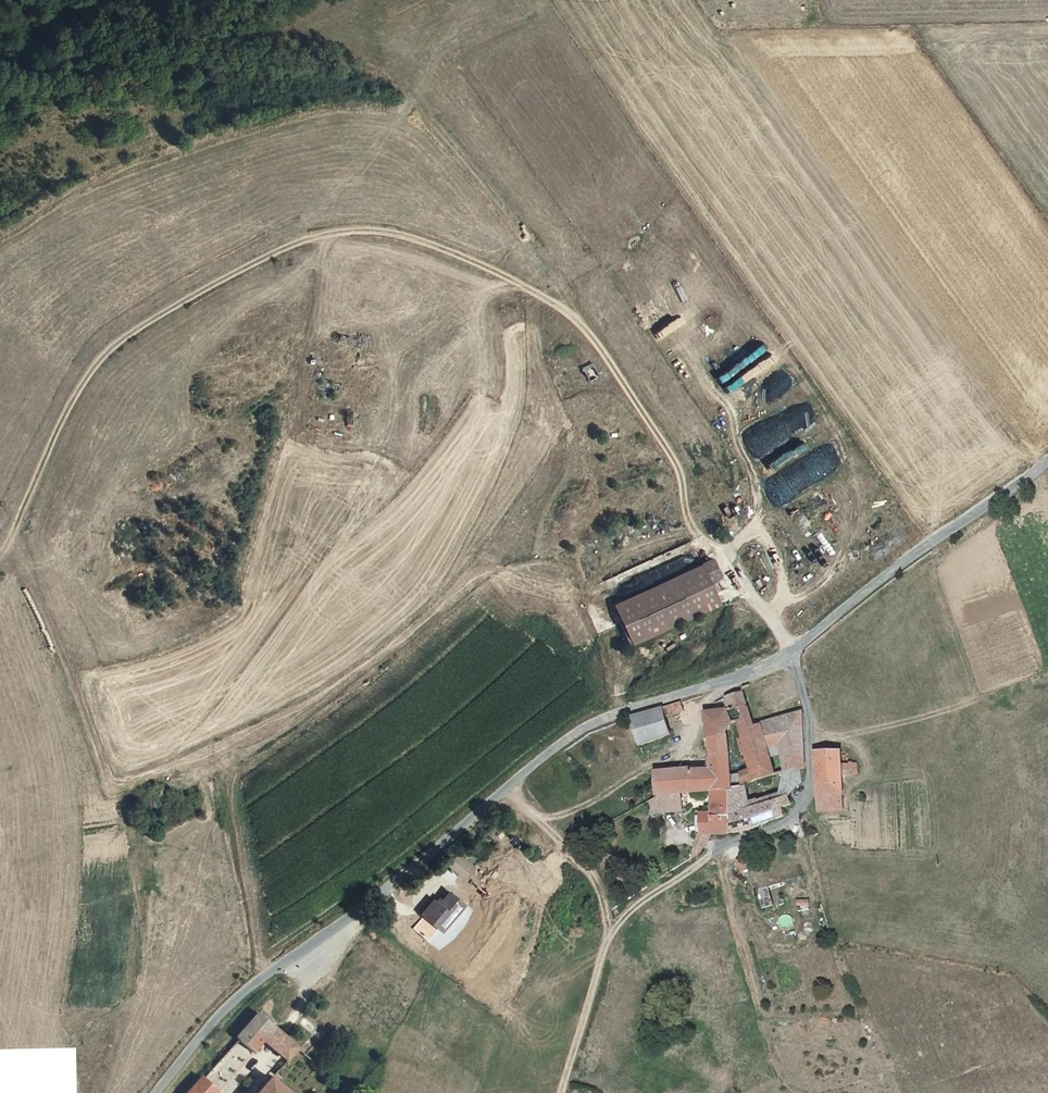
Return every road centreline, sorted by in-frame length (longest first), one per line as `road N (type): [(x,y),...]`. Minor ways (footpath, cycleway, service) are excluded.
road 1 (unclassified): [(1047,464),(871,588),(796,653),(582,728),(248,995),(164,1092)]
road 2 (track): [(796,653),(731,557),(688,518),(684,479),(585,327),(555,306),(504,305),(431,336),(399,374),(384,458),(372,465),(342,437)]
road 3 (track): [(555,306),(488,267),(404,237),(357,232),(301,244),(210,285),(95,359),(0,565)]
road 4 (track): [(563,1092),(612,935),(714,855)]
road 5 (track): [(7,564),(31,589),(59,647),(113,794)]

